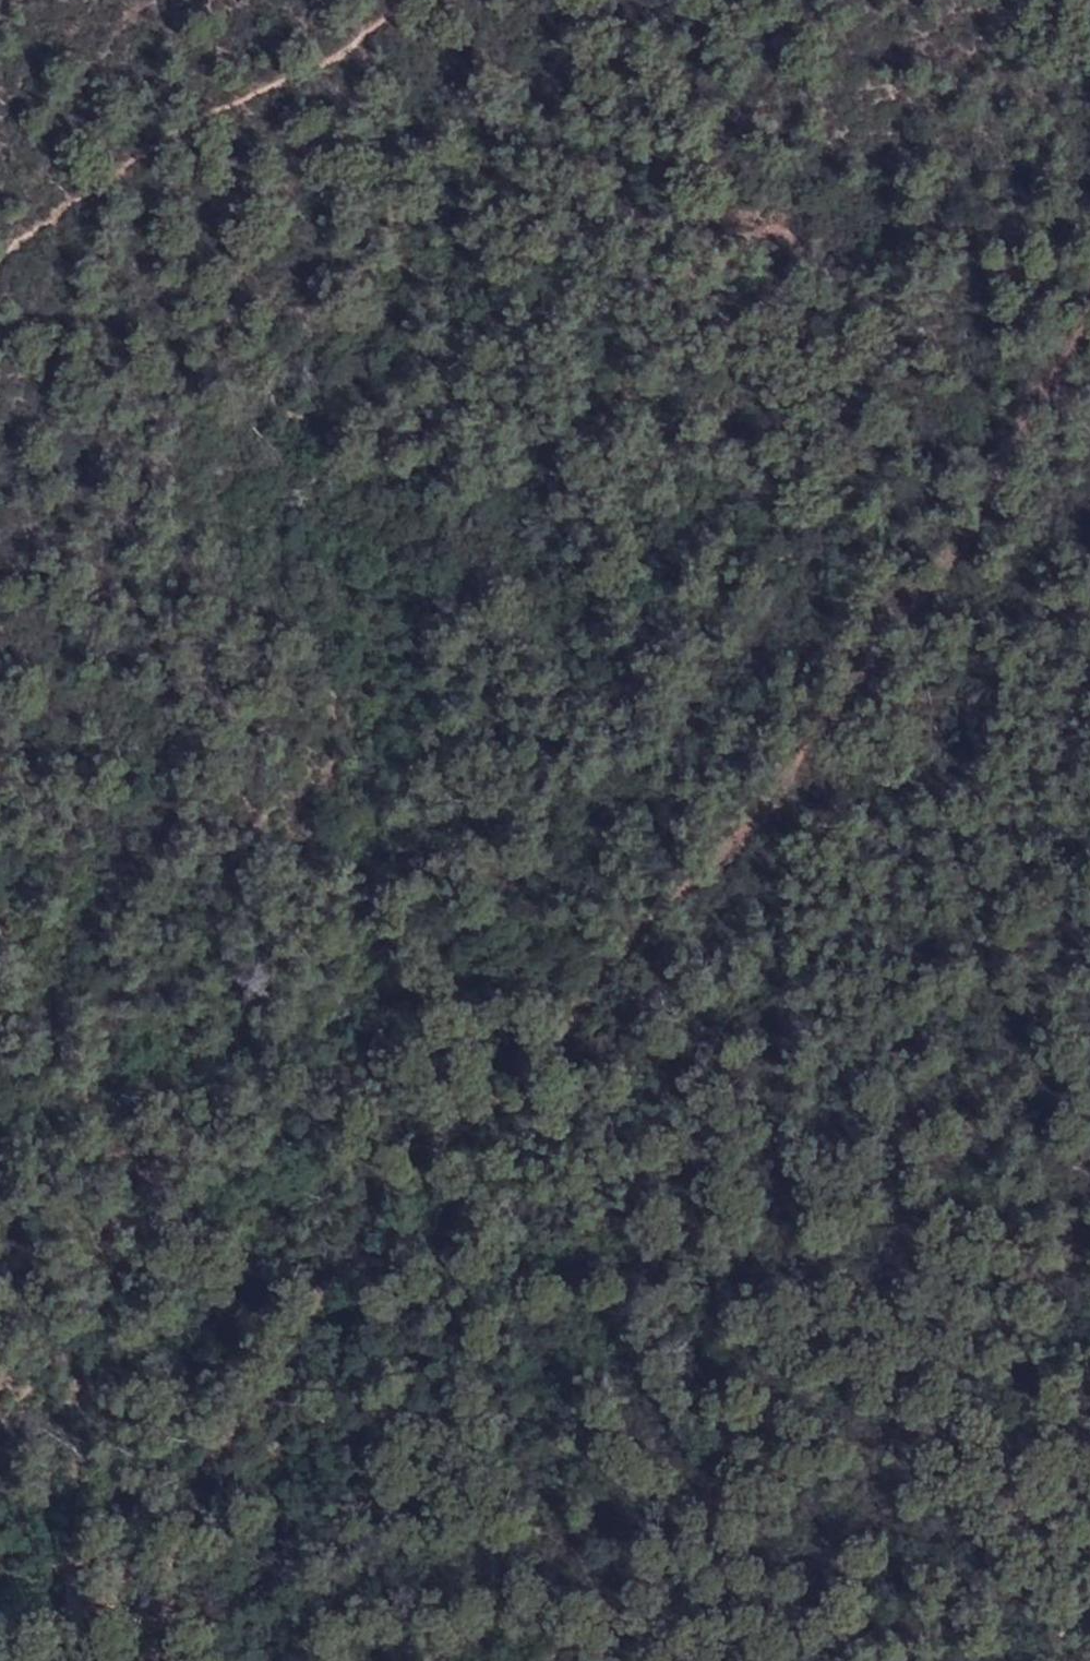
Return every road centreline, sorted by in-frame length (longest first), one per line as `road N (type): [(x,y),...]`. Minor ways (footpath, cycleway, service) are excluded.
road 1 (track): [(0,258),(359,32),(390,0)]

